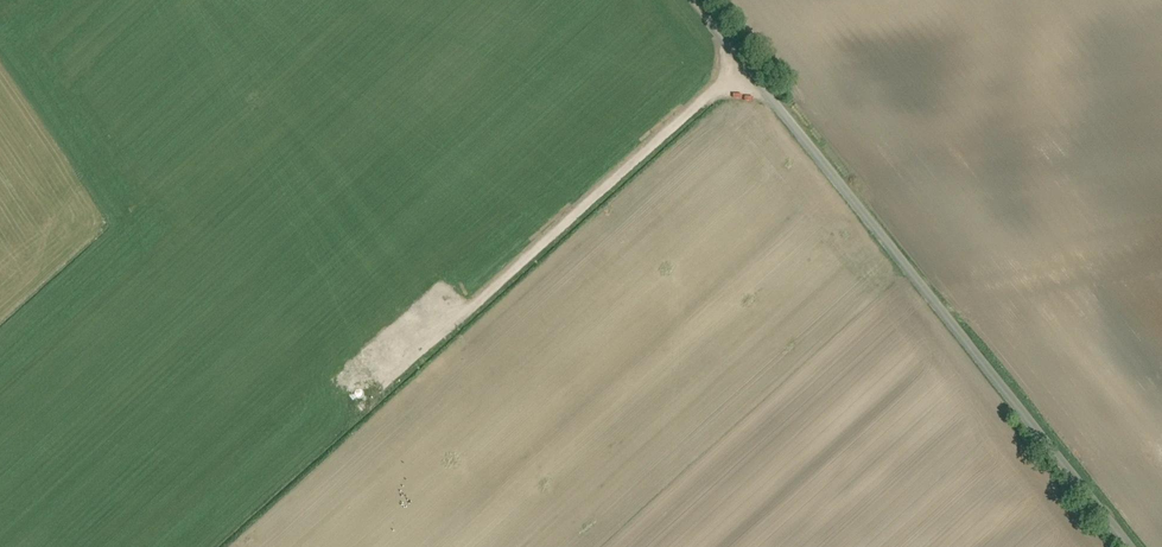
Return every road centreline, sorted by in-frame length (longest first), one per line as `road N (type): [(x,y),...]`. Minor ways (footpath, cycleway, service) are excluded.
road 1 (unclassified): [(1127,546),(688,0)]

